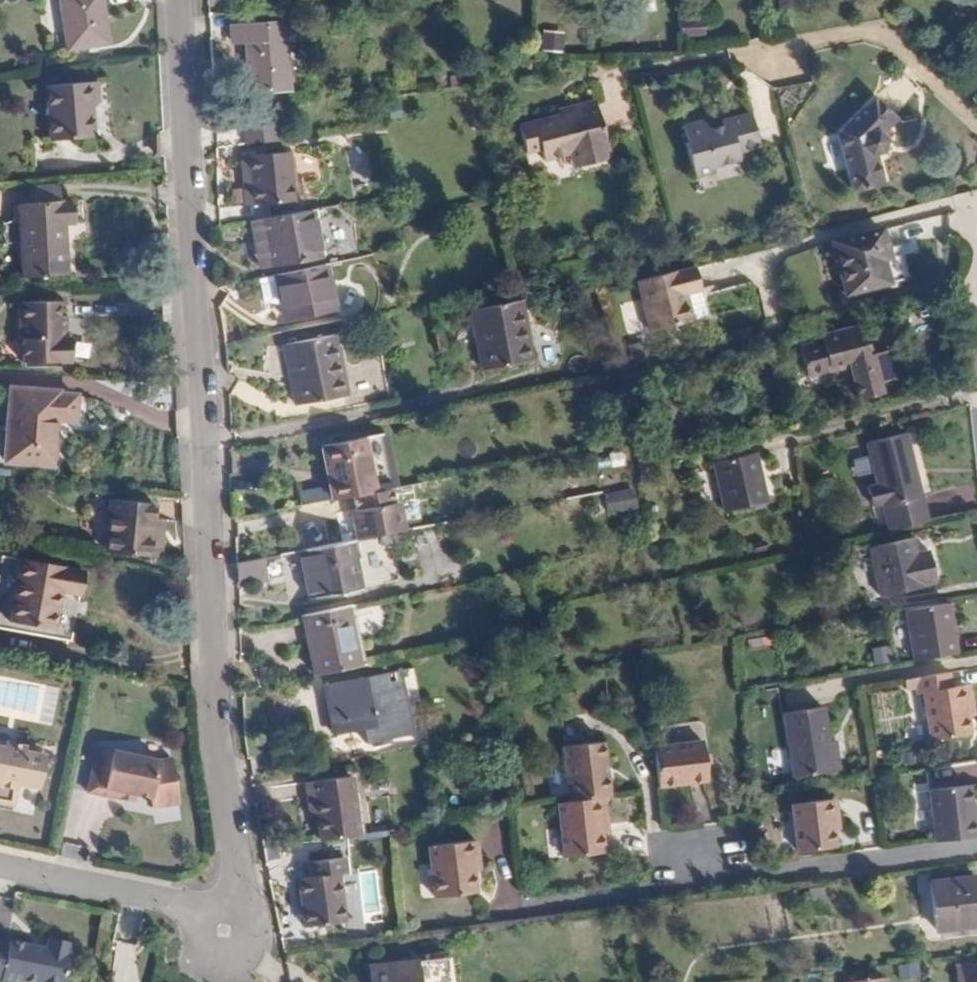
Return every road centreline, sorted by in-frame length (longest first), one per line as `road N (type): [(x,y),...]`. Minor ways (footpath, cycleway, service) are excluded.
road 1 (residential): [(178,0),(216,707),(243,873),(229,931),(158,901),(0,866)]

